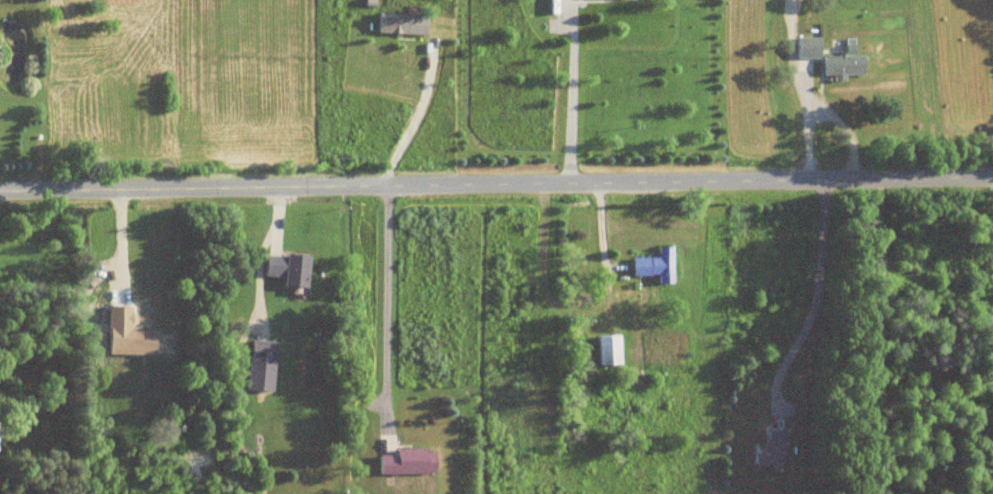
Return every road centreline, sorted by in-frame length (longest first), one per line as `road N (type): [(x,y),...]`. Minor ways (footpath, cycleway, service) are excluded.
road 1 (residential): [(0,194),(992,170)]

